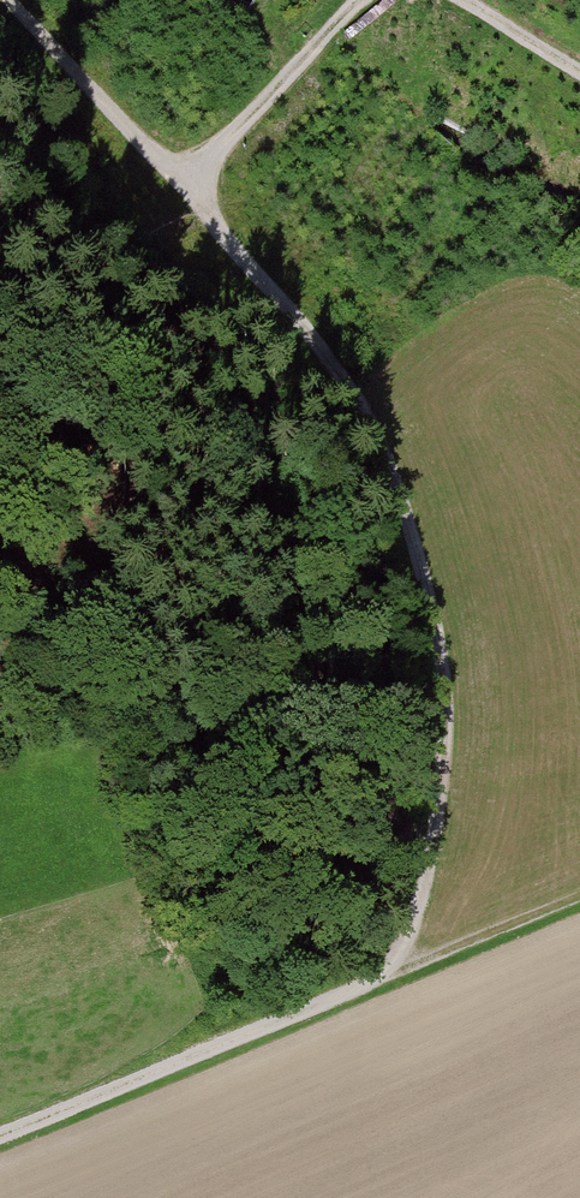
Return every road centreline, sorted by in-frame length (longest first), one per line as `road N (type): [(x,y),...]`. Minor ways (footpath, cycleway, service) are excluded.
road 1 (track): [(323,1003),(397,949),(435,835),(440,702),(405,545),(351,407),(7,0)]
road 2 (track): [(0,1132),(323,1003)]
road 3 (track): [(579,898),(323,1003)]
road 4 (track): [(362,0),(173,194)]
road 5 (track): [(579,70),(471,0)]

